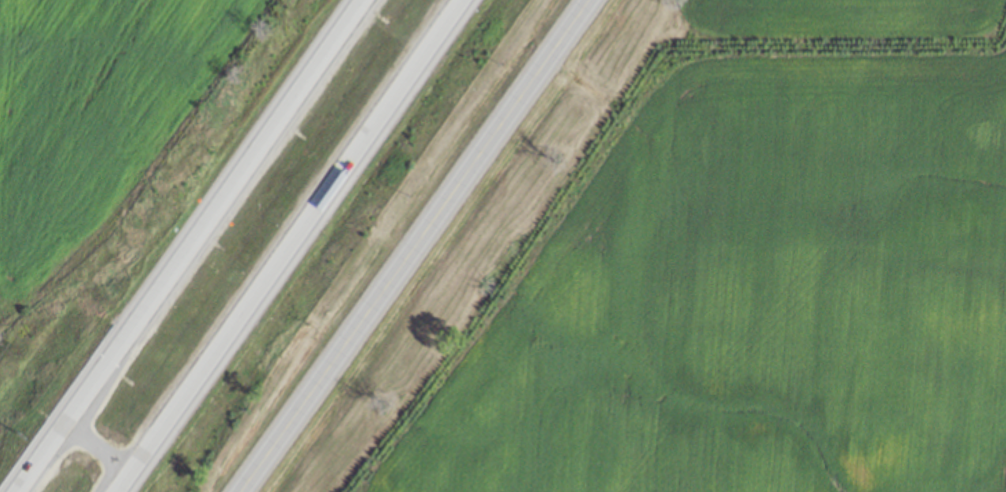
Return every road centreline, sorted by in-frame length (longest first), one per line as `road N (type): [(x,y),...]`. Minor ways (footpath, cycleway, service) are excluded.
road 1 (secondary): [(240,491),(593,0)]
road 2 (motorway): [(130,491),(477,0)]
road 3 (motorway): [(347,0),(5,491)]

